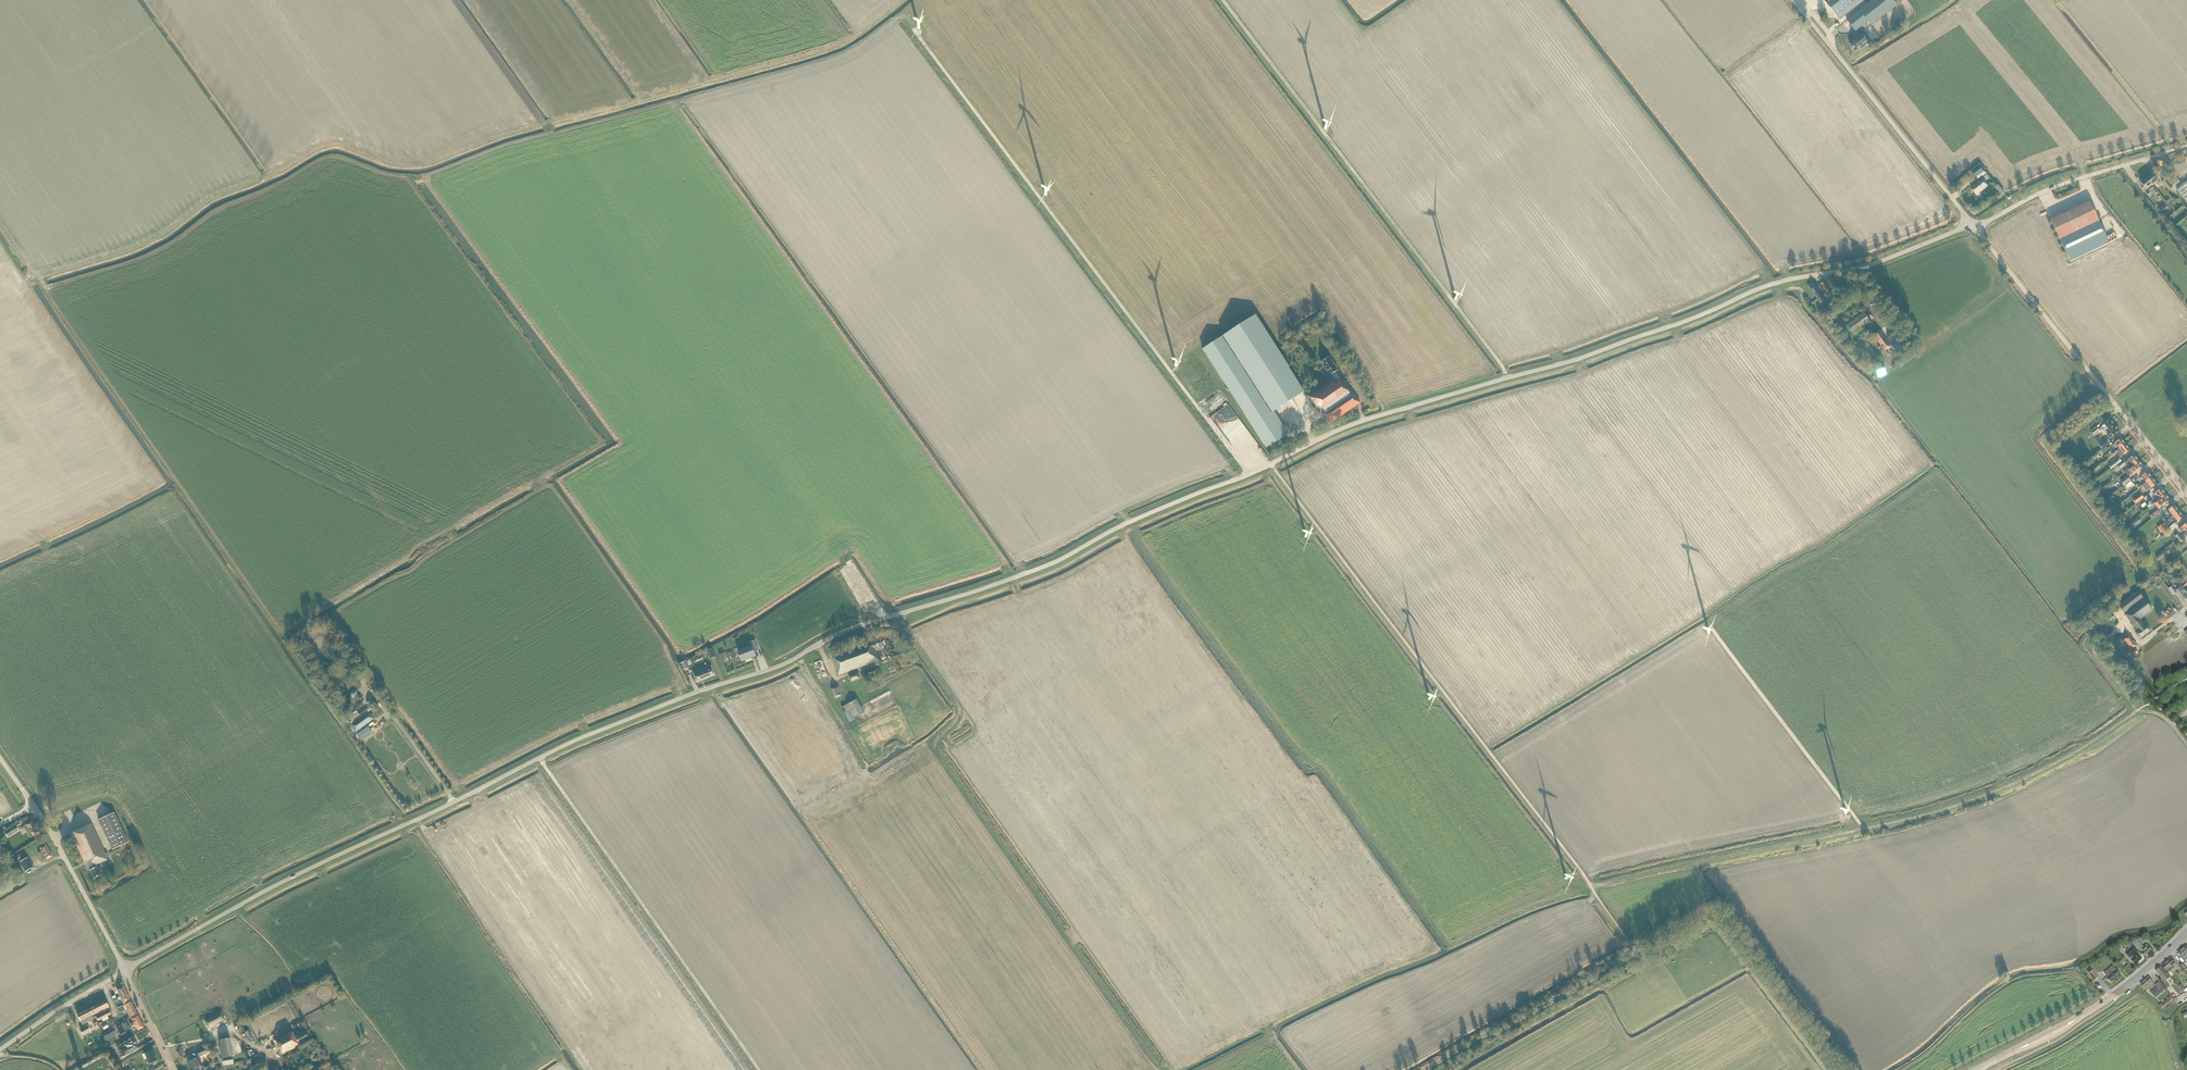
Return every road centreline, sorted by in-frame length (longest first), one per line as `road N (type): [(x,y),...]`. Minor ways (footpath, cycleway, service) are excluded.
road 1 (unclassified): [(125,969),(274,887),(568,743),(779,666),(854,627),(1051,563),(1347,427),(1583,358),(1777,283),(1874,264),(1970,221)]
road 2 (track): [(2136,713),(2036,773),(1948,809),(1600,885)]
road 3 (track): [(539,758),(759,1069)]
road 4 (unclassified): [(2186,495),(1976,229)]
road 5 (unclassified): [(1970,221),(1794,0)]
road 6 (unclassified): [(125,969),(52,834),(0,759)]
road 7 (unclassified): [(1976,229),(2060,185),(2186,146)]
road 8 (unclassified): [(0,1049),(125,969)]
road 9 (primary): [(2084,1014),(2186,932)]

